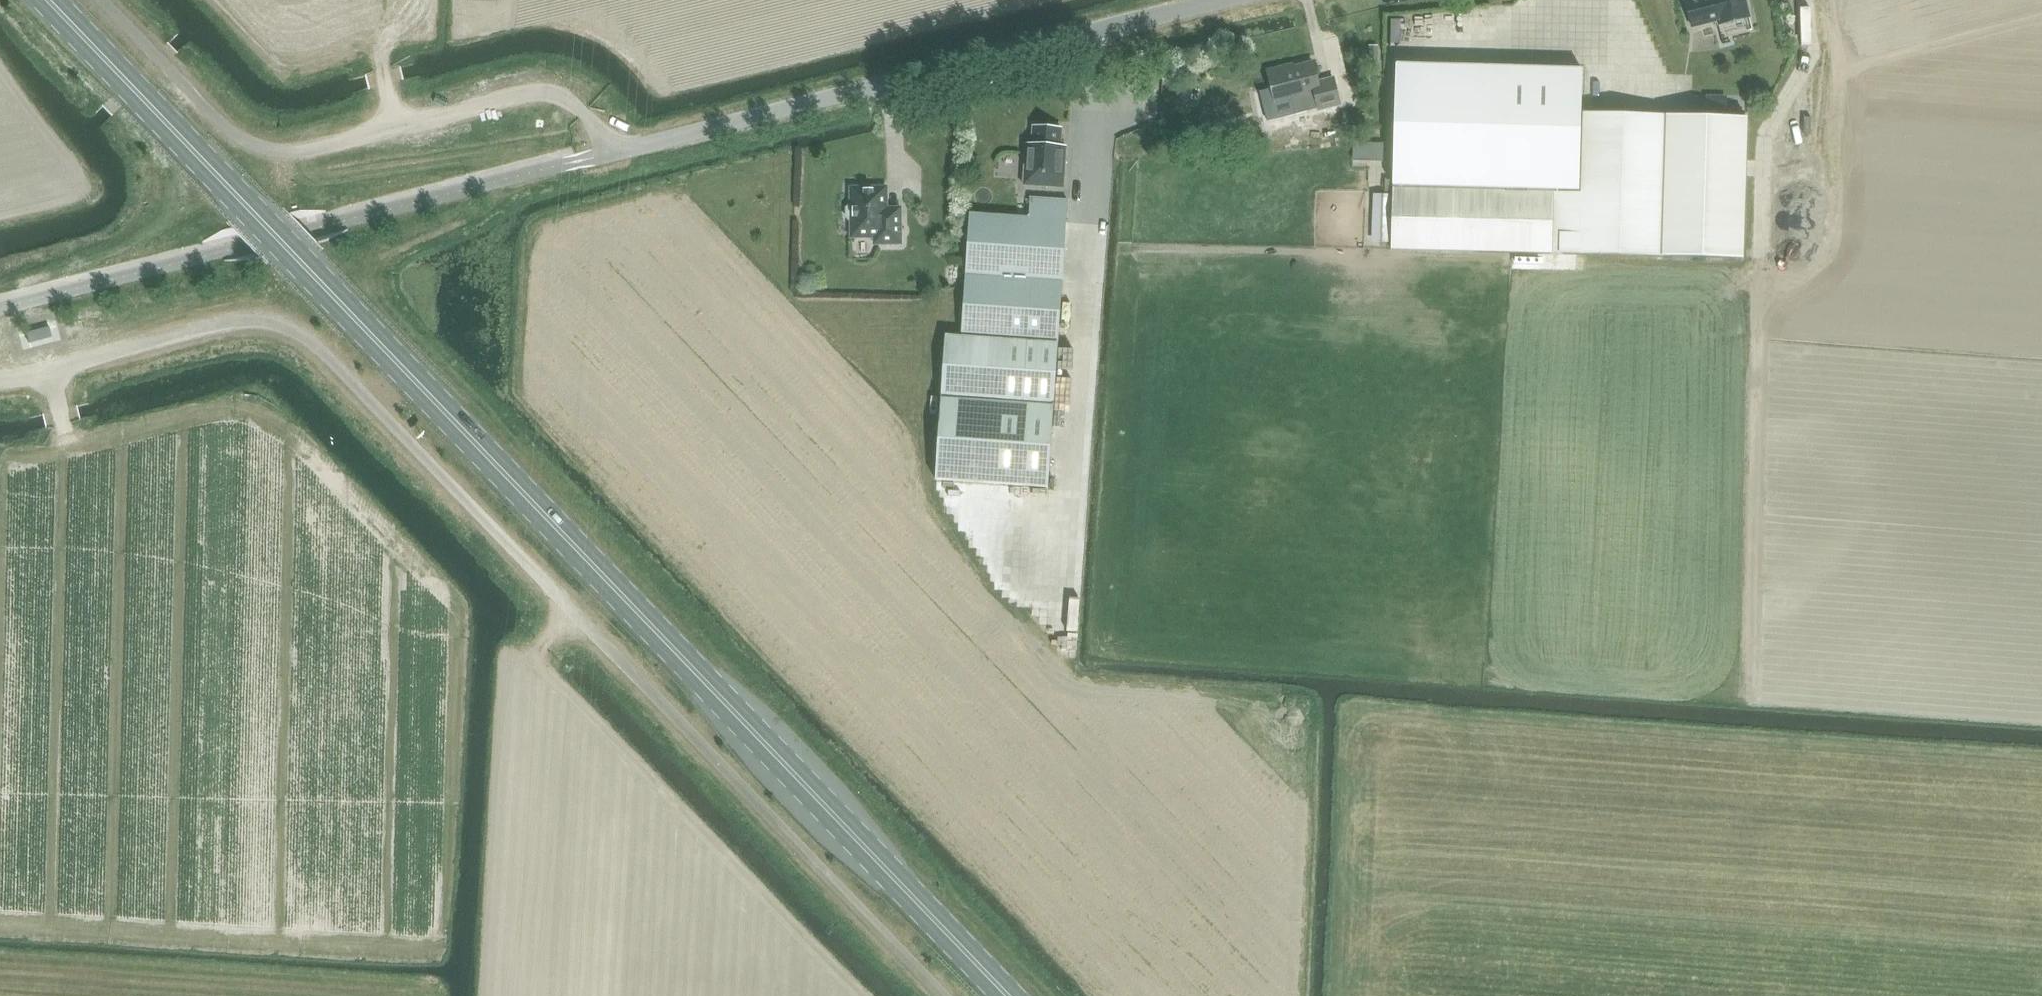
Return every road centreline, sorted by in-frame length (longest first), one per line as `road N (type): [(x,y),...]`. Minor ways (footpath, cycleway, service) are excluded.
road 1 (primary): [(48,0),(1009,995)]
road 2 (unclassified): [(1219,0),(610,152)]

